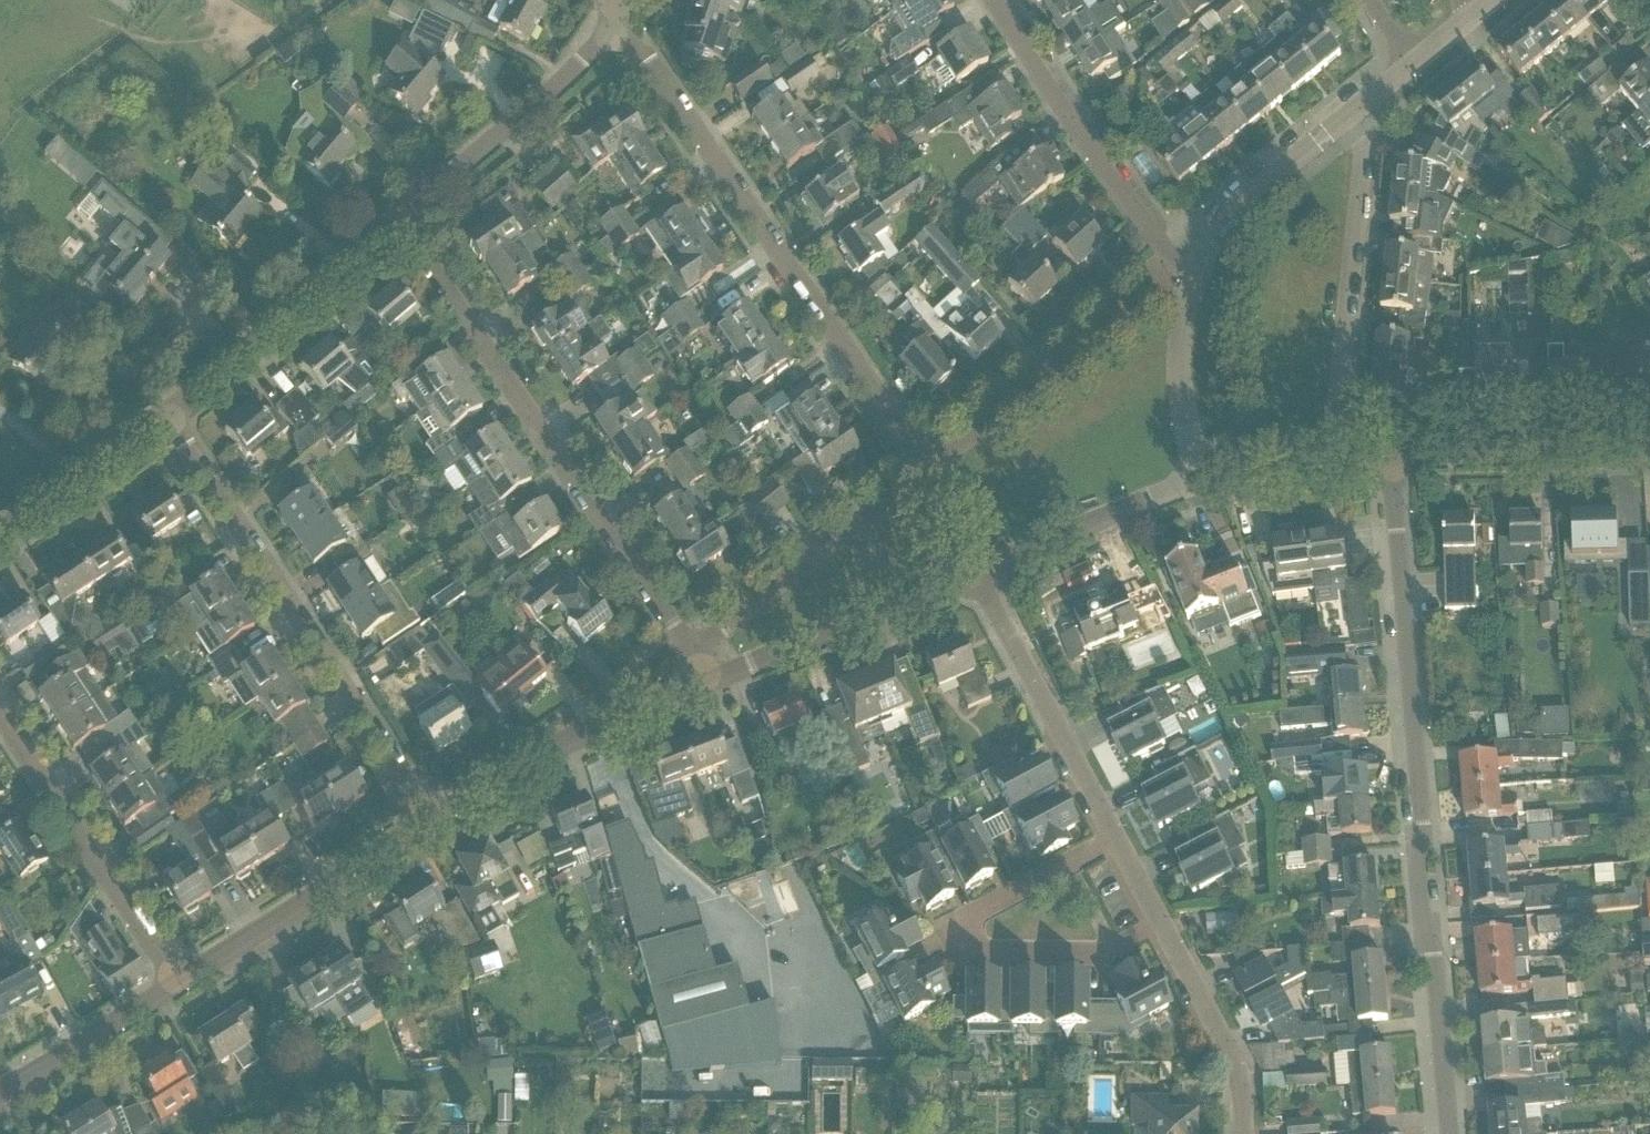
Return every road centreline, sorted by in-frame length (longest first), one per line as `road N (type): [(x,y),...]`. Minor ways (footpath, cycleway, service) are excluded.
road 1 (residential): [(1449,1133),(1390,456)]
road 2 (residential): [(607,34),(646,58),(928,470)]
road 3 (residential): [(692,651),(397,220)]
road 4 (residential): [(430,821),(164,413)]
road 5 (residential): [(1114,838),(972,909),(963,926),(972,948),(1110,949),(1158,922)]
road 6 (residential): [(1376,95),(1331,457)]
road 7 (residential): [(991,0),(1166,253),(1199,270)]
road 8 (residential): [(181,976),(0,713)]
road 9 (residential): [(703,676),(543,750),(430,821)]
road 10 (residential): [(164,413),(397,220)]
road 11 (residential): [(692,651),(928,470)]
road 12 (residential): [(1114,838),(976,575)]
road 13 (residential): [(430,821),(181,976)]
road 14 (residential): [(703,676),(976,575)]
road 15 (residential): [(397,220),(607,34)]
road 16 (residential): [(1390,456),(1649,448)]
road 17 (residential): [(1199,270),(1226,219),(1255,191),(1376,95)]
road 18 (residential): [(928,470),(1125,315)]
road 19 (residential): [(976,575),(1201,481)]
road 20 (residential): [(1239,1133),(1234,1067),(1158,922)]
road 21 (residential): [(1201,481),(1179,354),(1199,270)]
road 22 (residential): [(181,976),(0,1081)]
road 23 (residential): [(0,532),(164,413)]
road 24 (residential): [(1201,481),(1331,457)]

